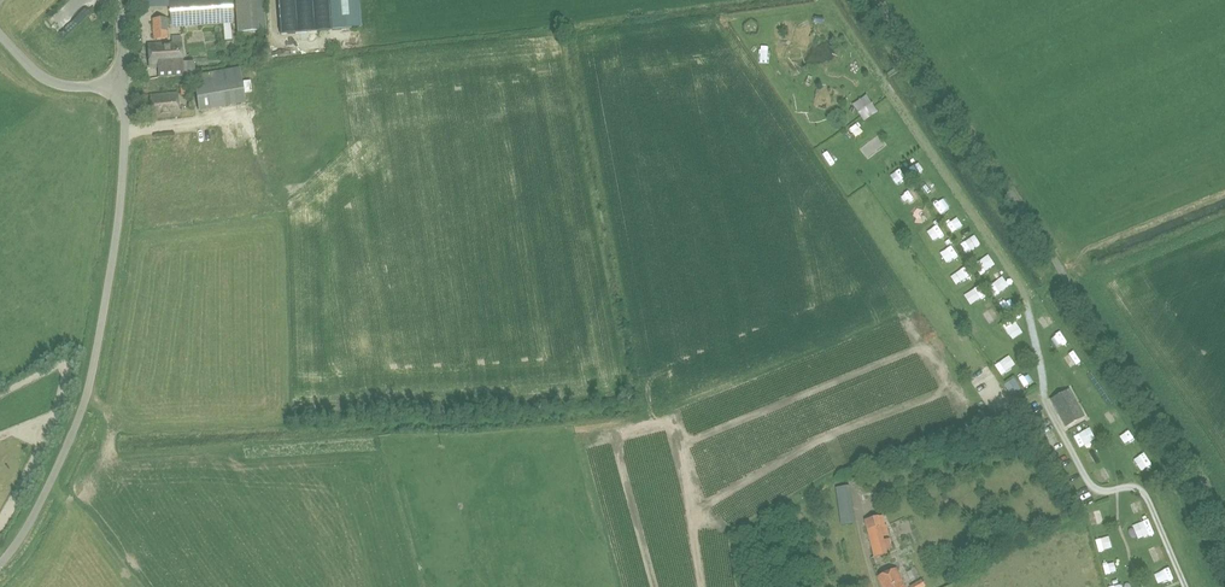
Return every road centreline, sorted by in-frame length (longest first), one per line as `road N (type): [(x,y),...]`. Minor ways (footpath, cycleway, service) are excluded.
road 1 (unclassified): [(0,564),(28,527),(84,401),(114,248),(125,120),(125,87),(50,80),(0,34)]
road 2 (track): [(1039,356),(976,330),(865,167),(913,128)]
road 3 (track): [(1039,356),(1045,402),(1087,483),(1142,492),(1186,586)]
road 4 (track): [(913,128),(1021,285),(1039,356)]
road 5 (track): [(1039,356),(1075,386),(1134,486)]
road 6 (track): [(913,128),(825,0)]

